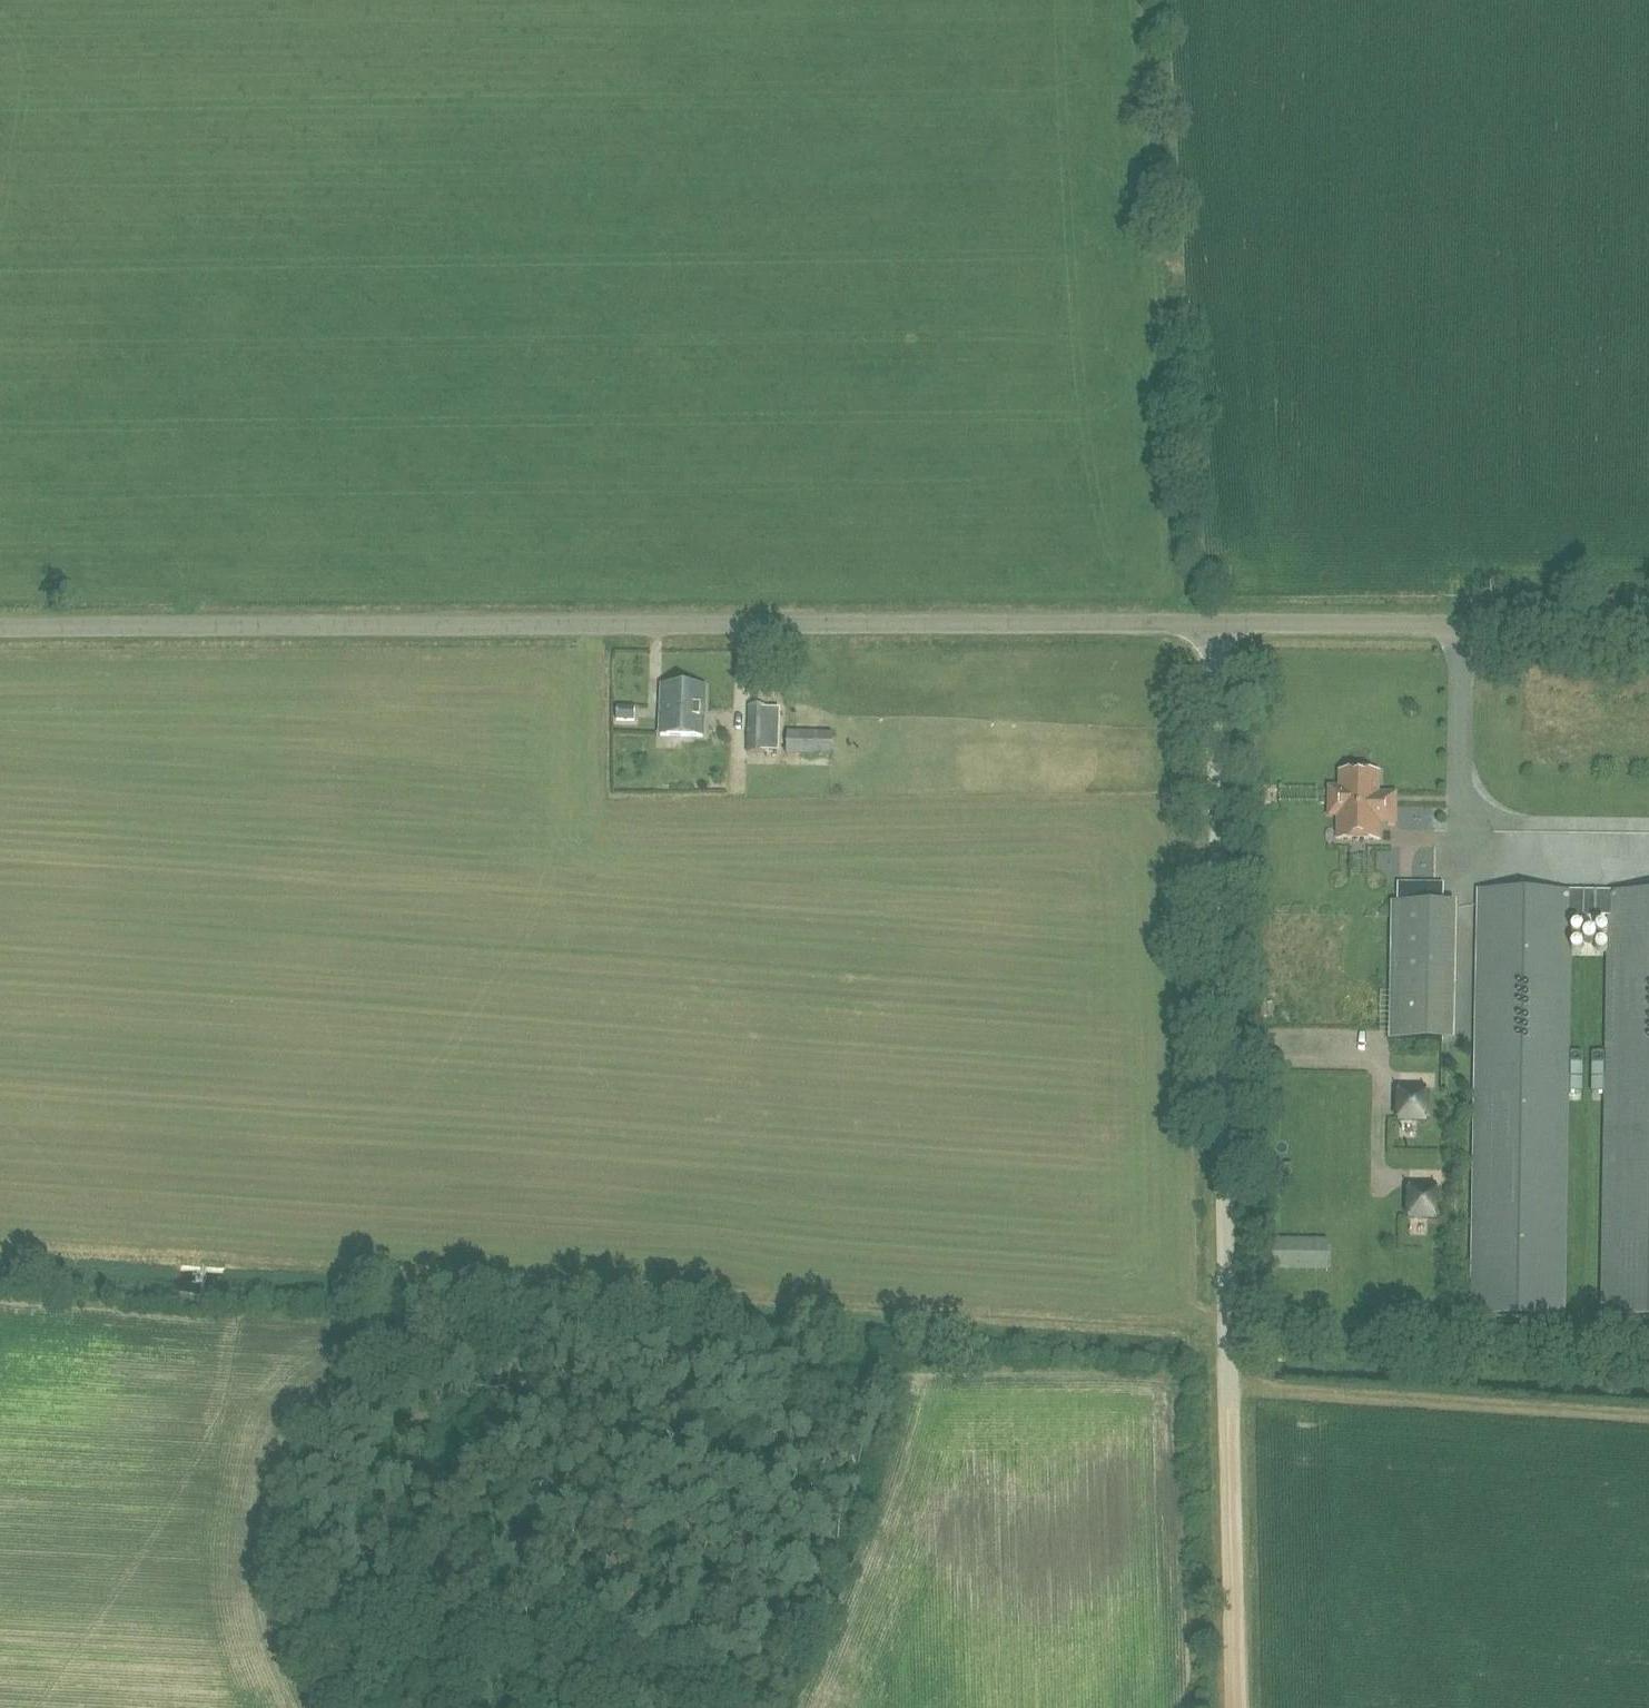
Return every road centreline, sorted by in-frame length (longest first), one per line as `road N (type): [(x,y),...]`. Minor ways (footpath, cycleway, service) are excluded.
road 1 (unclassified): [(1648,632),(0,623)]
road 2 (track): [(1221,629),(1243,1707)]

